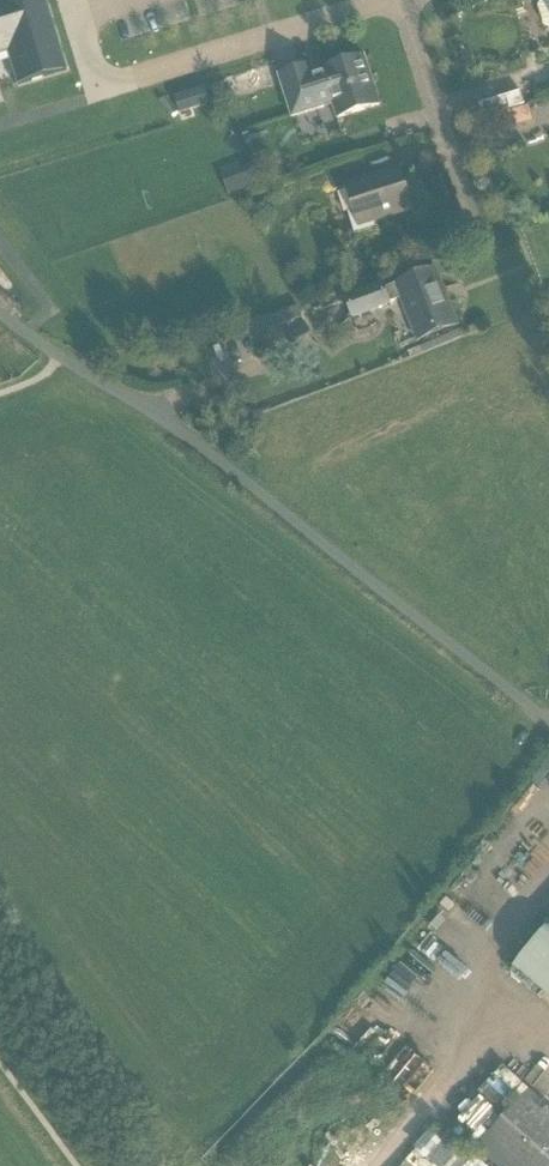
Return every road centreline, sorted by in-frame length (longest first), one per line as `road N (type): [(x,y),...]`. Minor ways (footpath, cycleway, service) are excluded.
road 1 (unclassified): [(548,723),(157,414),(57,357),(0,312)]
road 2 (residential): [(400,0),(100,91),(73,0)]
road 3 (residential): [(468,212),(400,0)]

